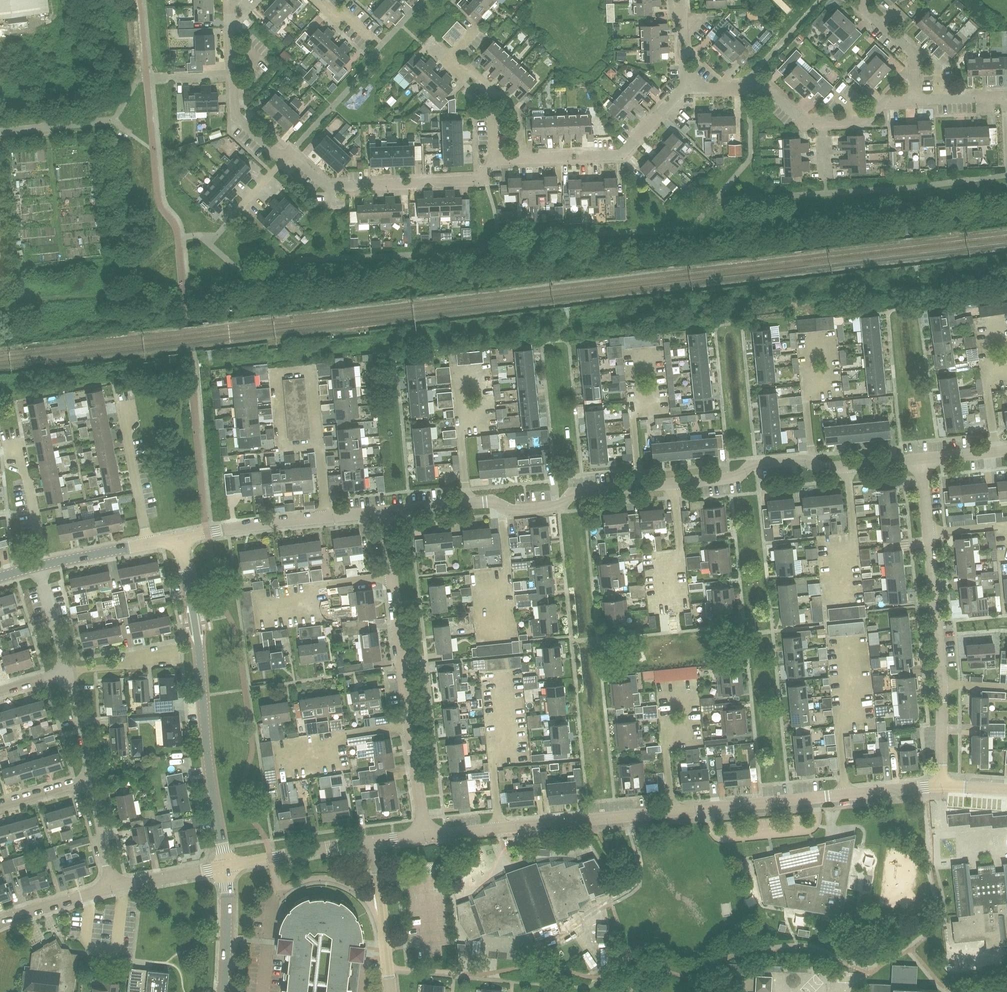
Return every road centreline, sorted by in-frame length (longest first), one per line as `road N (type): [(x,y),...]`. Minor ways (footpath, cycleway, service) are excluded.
road 1 (residential): [(384,512),(559,506),(579,493),(736,478),(756,465),(800,460),(824,469),(921,459)]
road 2 (residential): [(941,786),(426,835)]
road 3 (residential): [(227,866),(178,538)]
road 4 (residential): [(941,786),(940,654),(921,459)]
road 5 (residential): [(522,157),(493,160),(483,178),(327,187),(284,160)]
road 6 (residential): [(686,89),(617,153),(522,157)]
road 7 (residential): [(522,157),(520,119),(509,99),(423,44)]
road 8 (residential): [(318,445),(280,449),(273,370),(310,367)]
road 9 (residential): [(409,725),(391,575)]
road 10 (residential): [(391,991),(374,841)]
road 11 (residential): [(823,124),(805,123),(764,87),(686,89)]
road 12 (residential): [(178,538),(326,518)]
road 13 (residential): [(374,841),(227,866)]
road 14 (residential): [(147,543),(119,402)]
road 15 (residential): [(224,991),(227,866)]
road 16 (residential): [(45,565),(20,443)]
road 17 (residential): [(914,101),(917,57),(864,0)]

